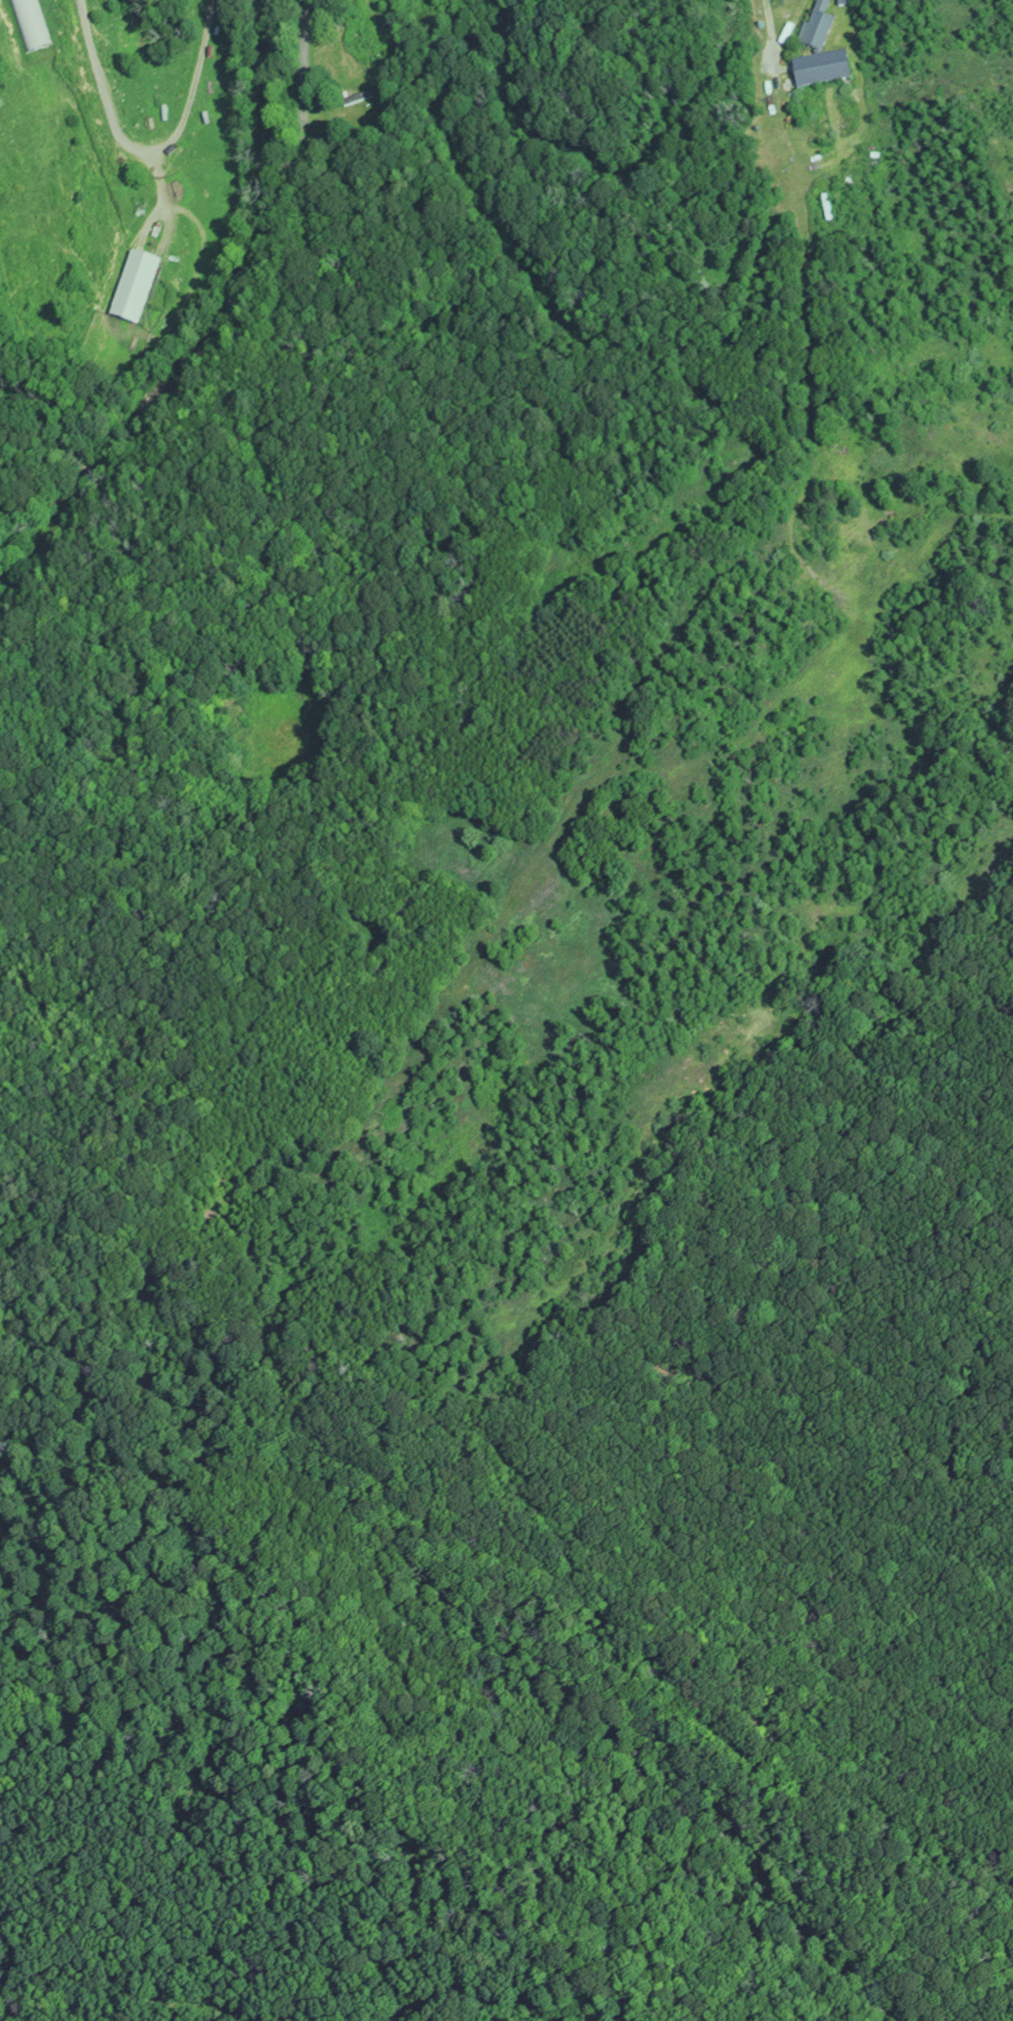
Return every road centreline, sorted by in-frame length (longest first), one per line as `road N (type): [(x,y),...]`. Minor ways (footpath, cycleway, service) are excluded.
road 1 (residential): [(0,933),(140,681),(272,510),(283,284),(316,229),(289,0)]
road 2 (track): [(88,0),(96,80),(118,107),(162,91),(184,19),(175,0)]

